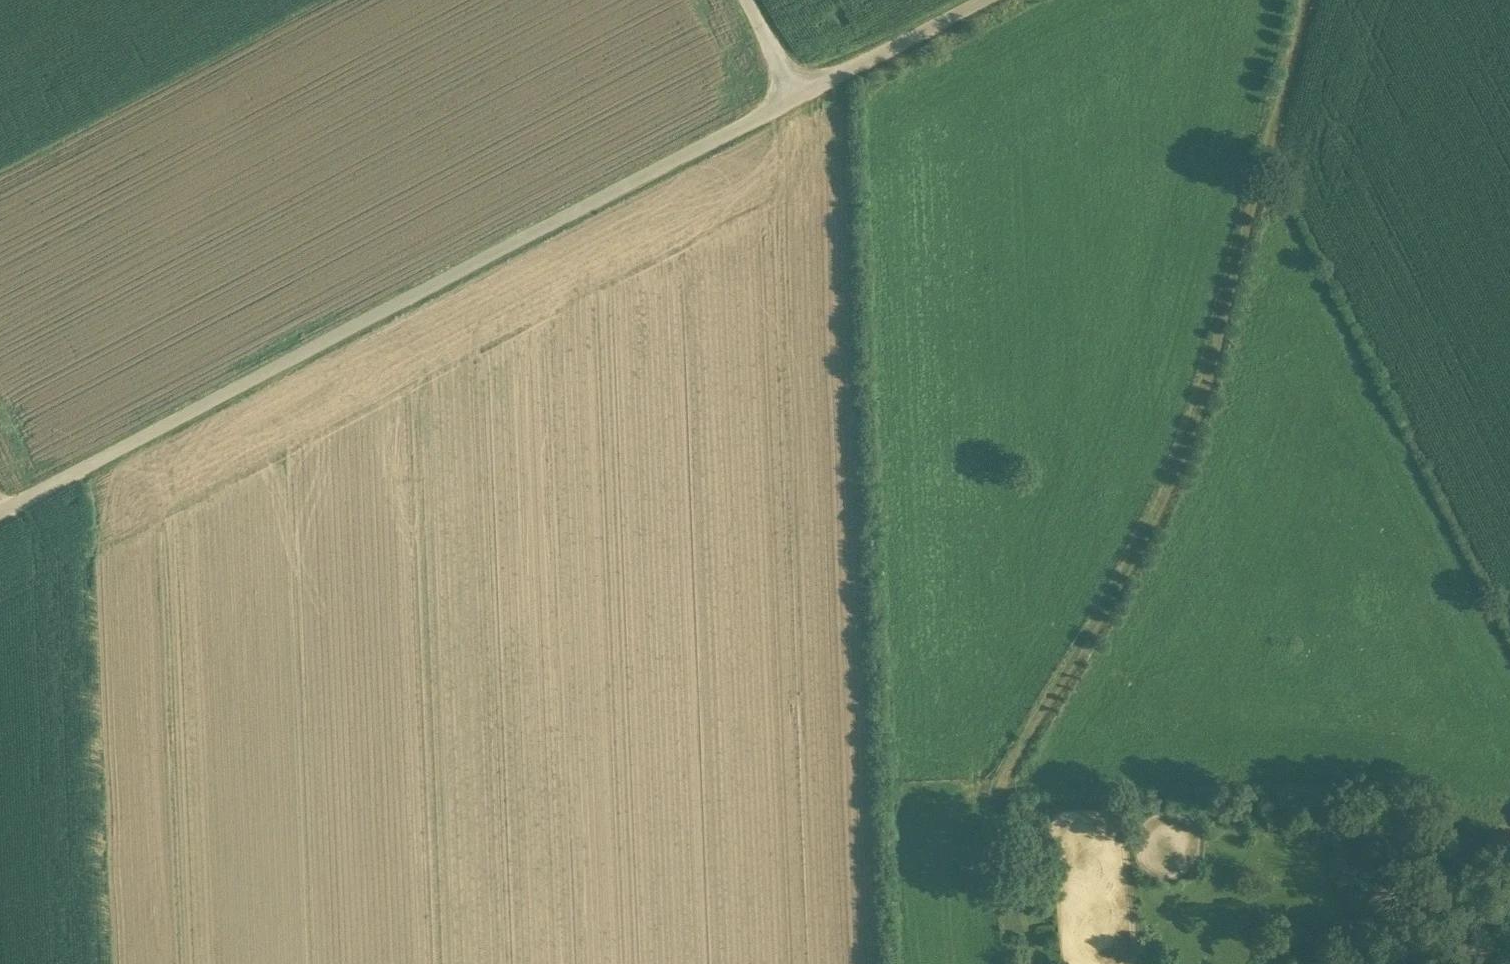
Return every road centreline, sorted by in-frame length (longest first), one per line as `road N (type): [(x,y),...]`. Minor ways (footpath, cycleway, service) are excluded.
road 1 (track): [(1311,0),(1243,320),(1171,528),(1106,646),(1007,796),(1004,830),(1044,963)]
road 2 (track): [(0,509),(798,94)]
road 3 (track): [(798,94),(979,0)]

